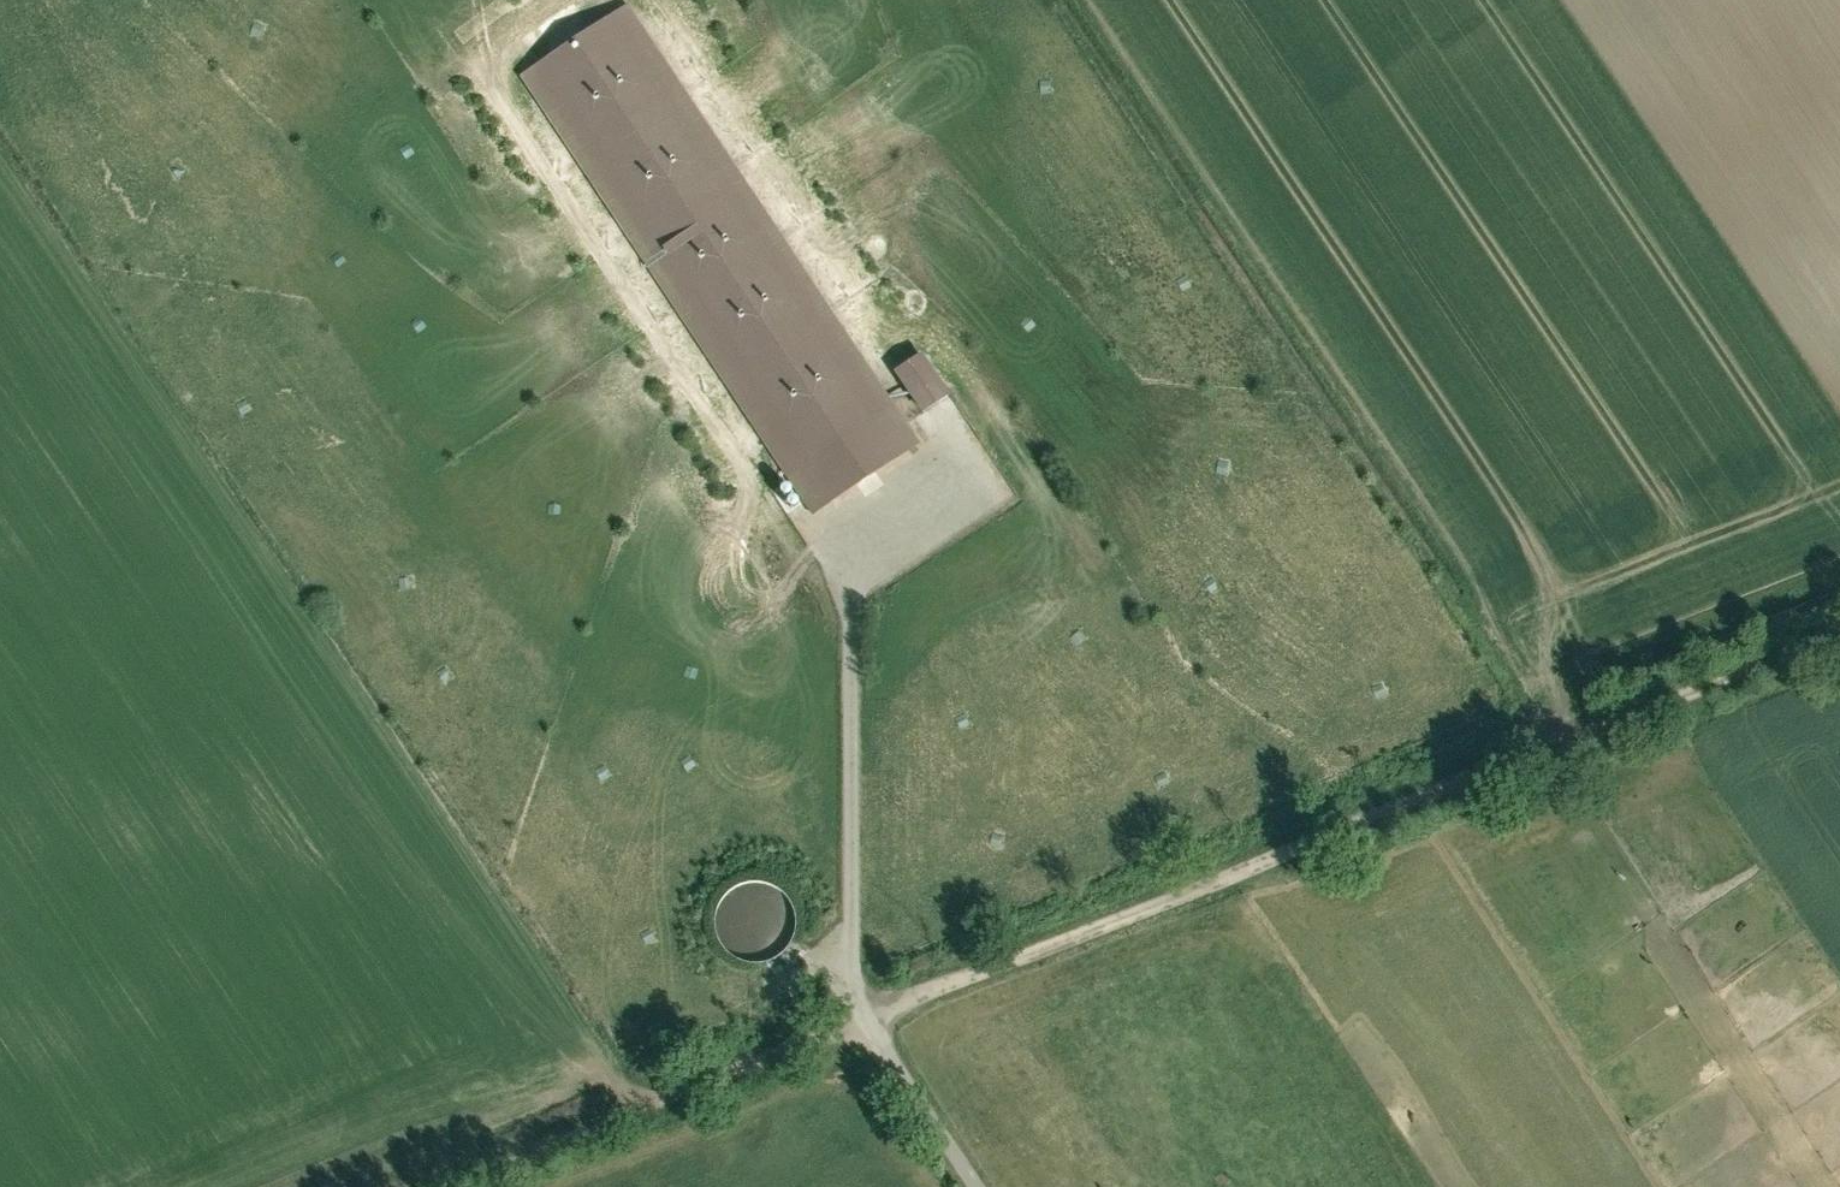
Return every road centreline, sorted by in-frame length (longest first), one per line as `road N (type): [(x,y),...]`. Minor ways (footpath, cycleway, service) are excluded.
road 1 (track): [(443,1186),(1839,633)]
road 2 (residential): [(847,575),(857,1006),(976,1186)]

